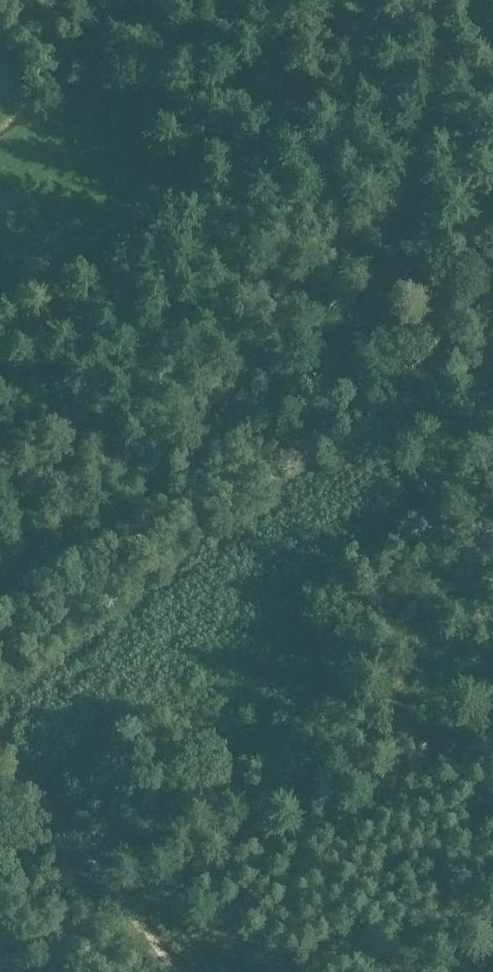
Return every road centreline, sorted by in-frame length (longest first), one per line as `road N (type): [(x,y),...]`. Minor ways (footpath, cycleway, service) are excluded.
road 1 (track): [(0,749),(178,971)]
road 2 (track): [(386,0),(492,132)]

